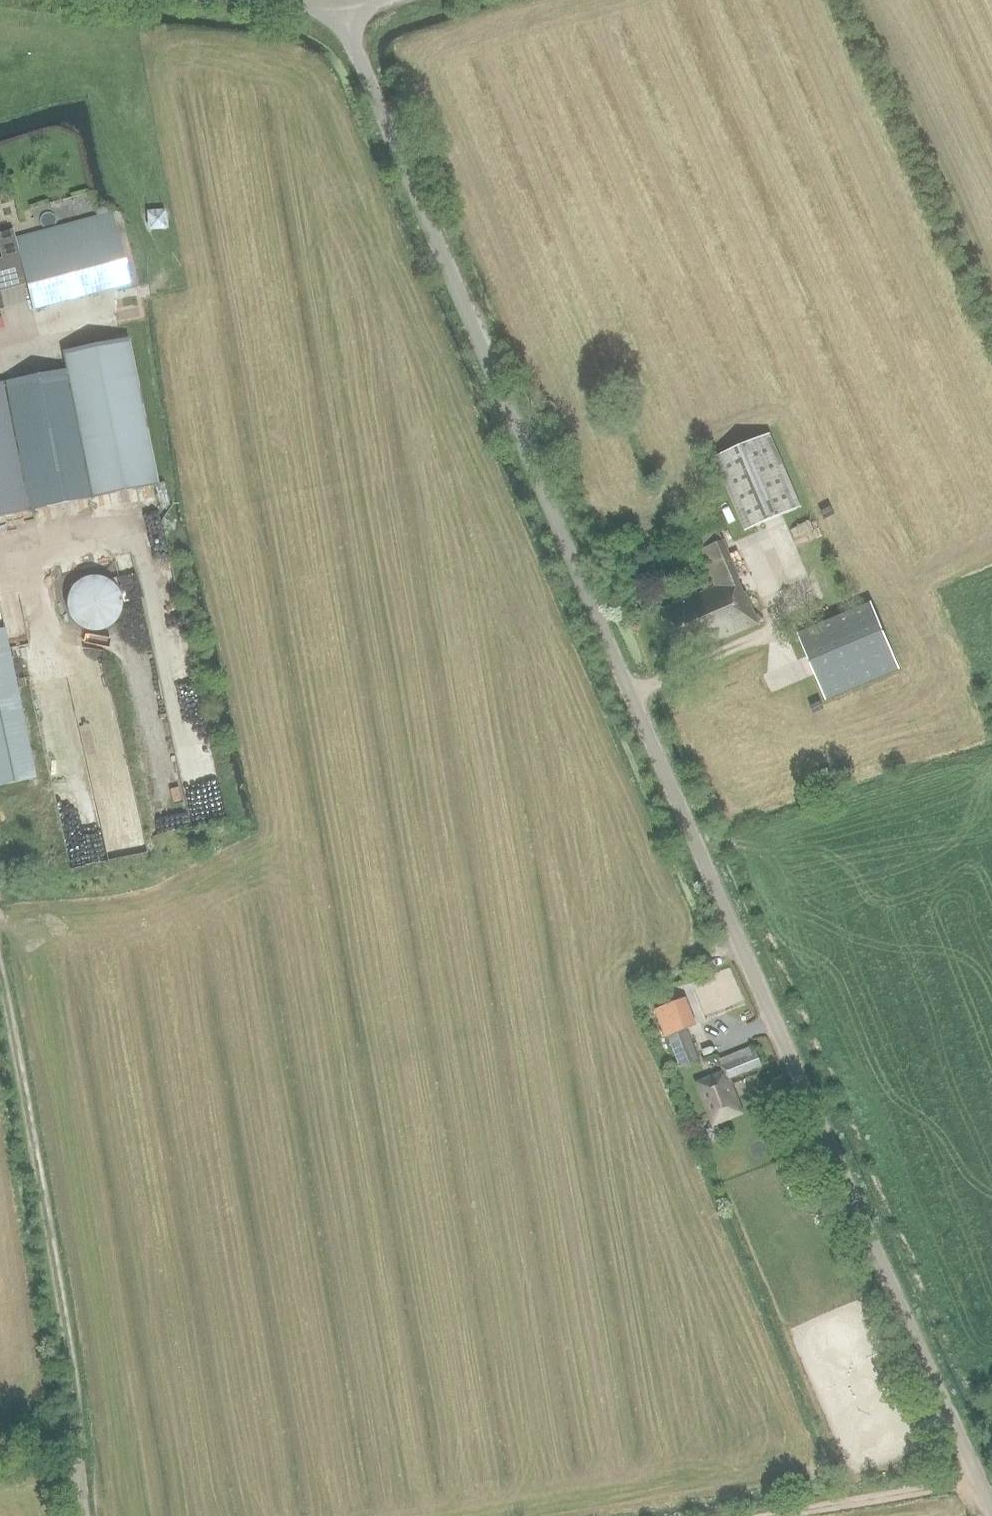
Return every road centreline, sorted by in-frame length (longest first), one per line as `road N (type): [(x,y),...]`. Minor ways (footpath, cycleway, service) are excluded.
road 1 (unclassified): [(991,1502),(631,695),(361,63),(344,2)]
road 2 (track): [(72,1438),(78,1403),(0,999)]
road 3 (track): [(982,1479),(773,1515)]
road 4 (track): [(84,1515),(72,1438),(0,1459)]

